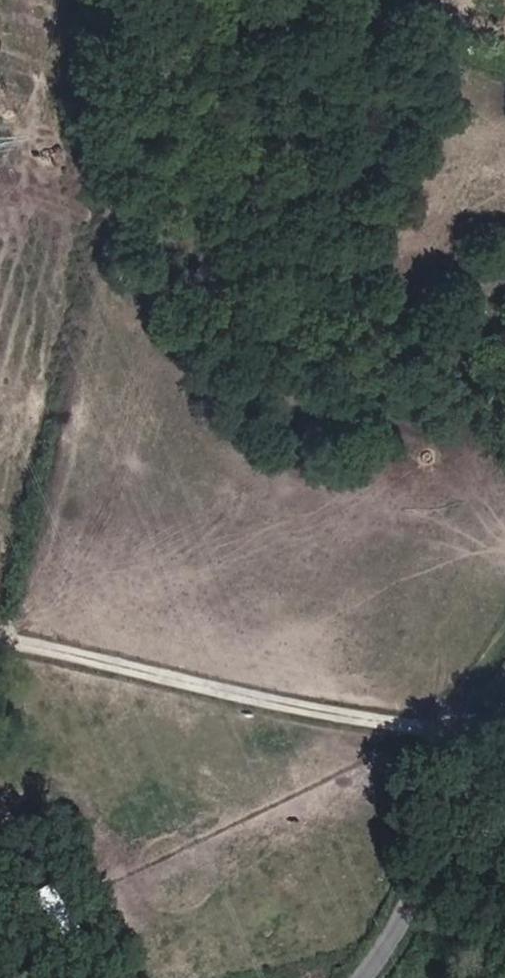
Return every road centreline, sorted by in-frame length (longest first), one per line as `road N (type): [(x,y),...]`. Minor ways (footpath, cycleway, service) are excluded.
road 1 (unclassified): [(504,719),(368,977)]

